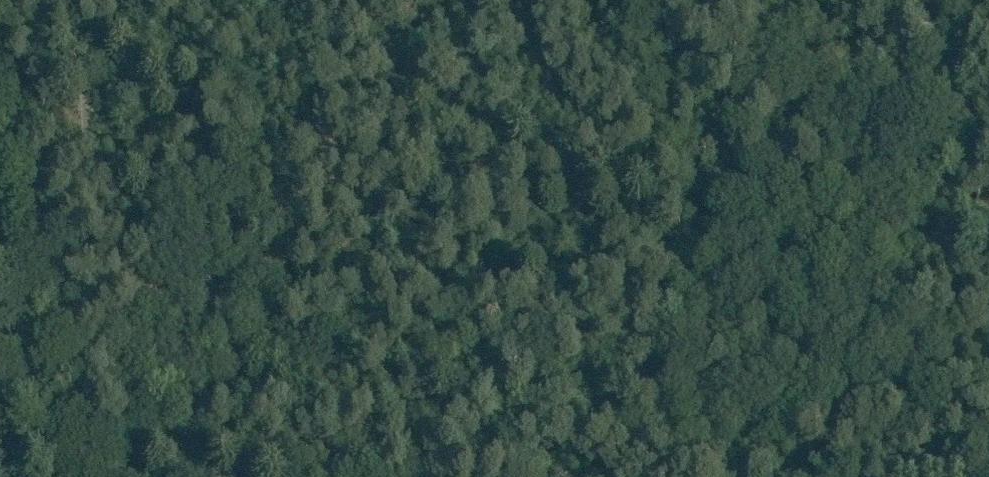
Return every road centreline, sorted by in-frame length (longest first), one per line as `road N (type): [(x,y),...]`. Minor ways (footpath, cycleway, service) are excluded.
road 1 (track): [(63,476),(0,243)]

